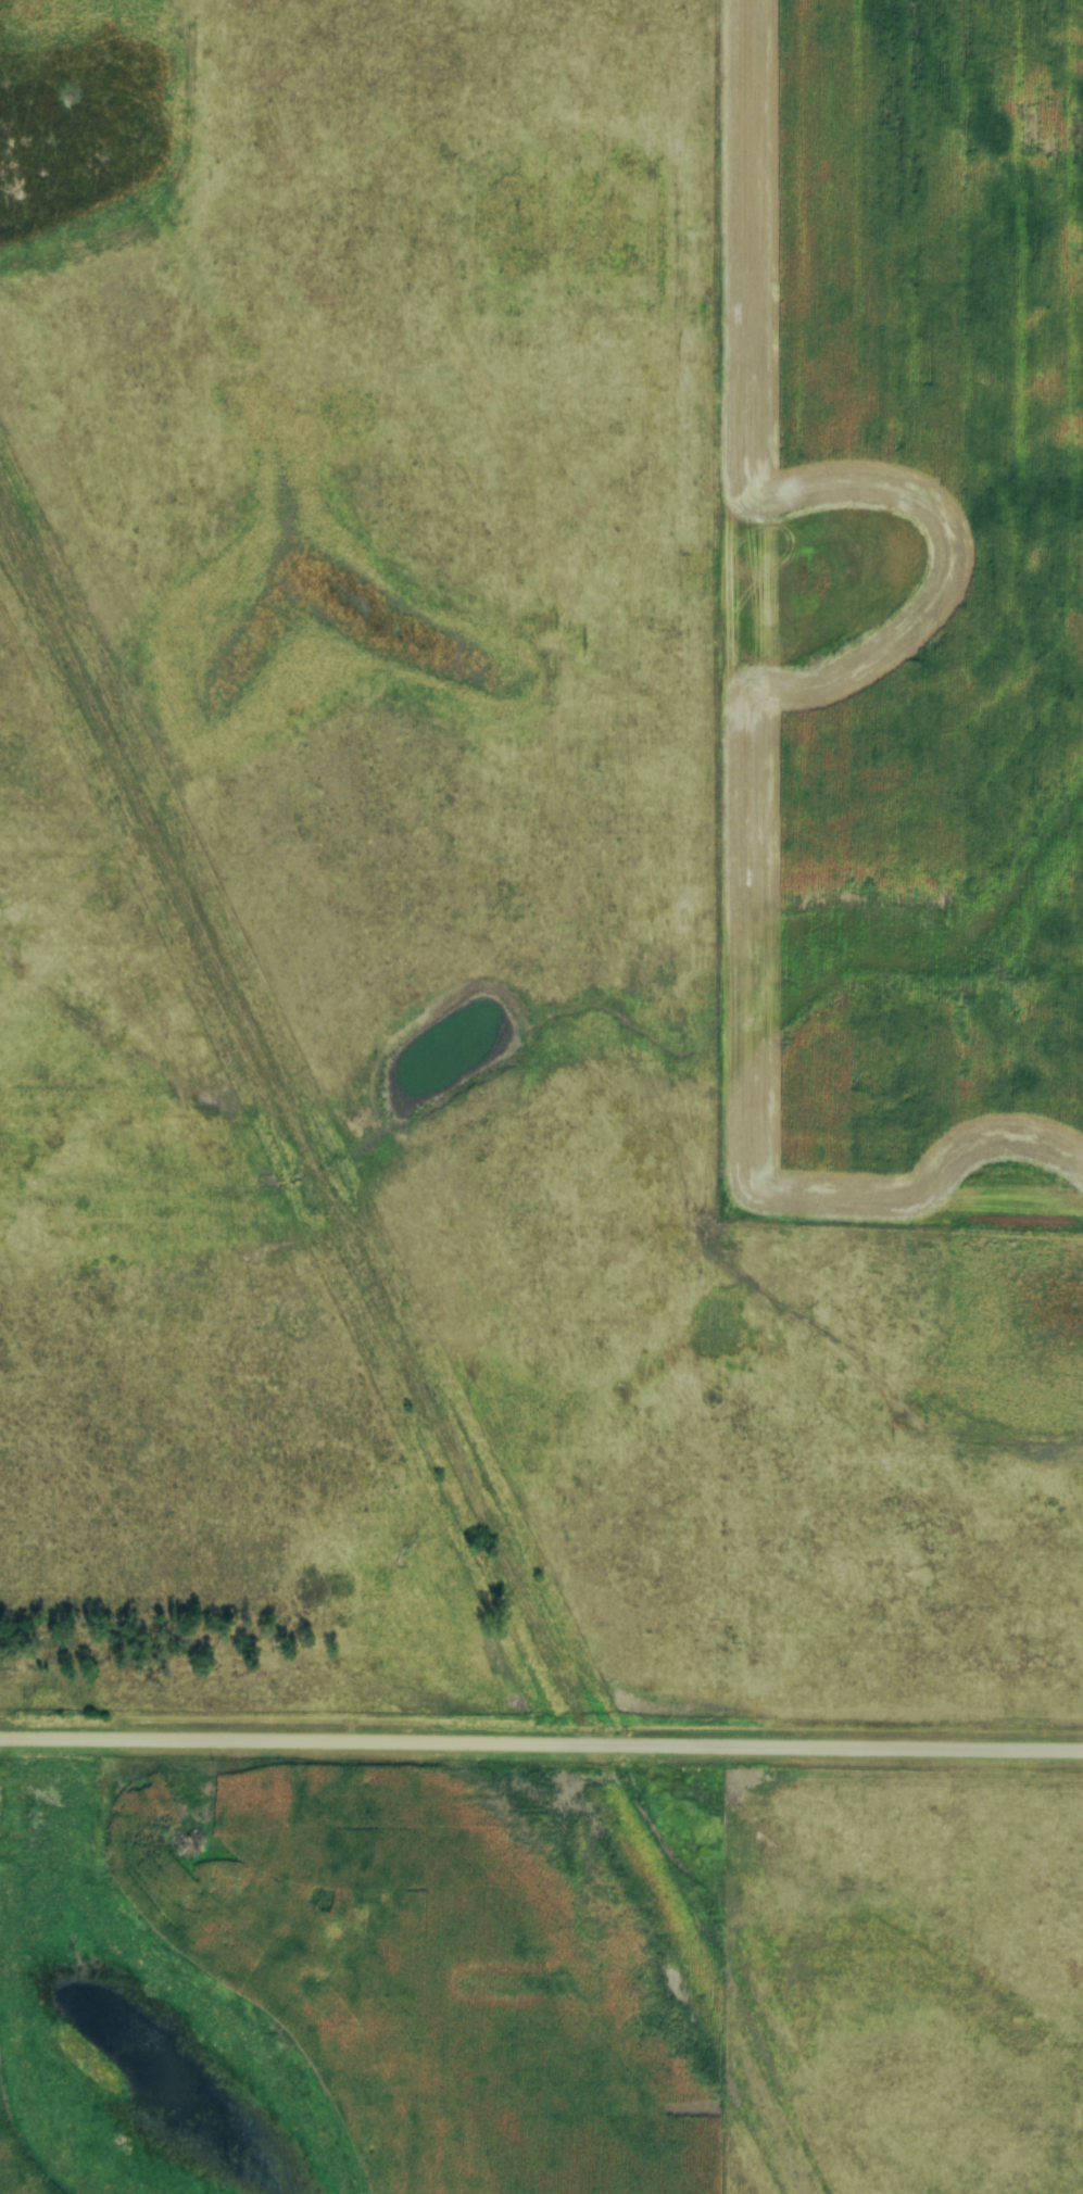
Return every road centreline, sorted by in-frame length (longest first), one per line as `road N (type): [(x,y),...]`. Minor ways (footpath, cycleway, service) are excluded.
road 1 (residential): [(1082,1752),(0,1740)]

